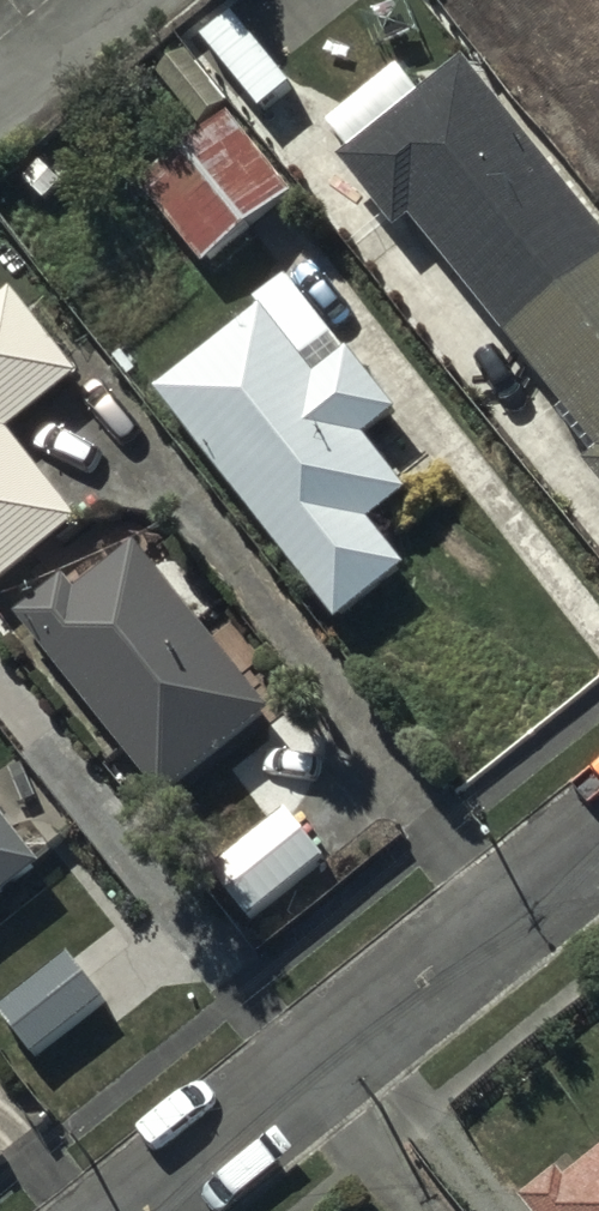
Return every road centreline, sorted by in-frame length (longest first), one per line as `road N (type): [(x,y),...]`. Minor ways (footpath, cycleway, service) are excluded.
road 1 (residential): [(598,845),(146,1210)]

